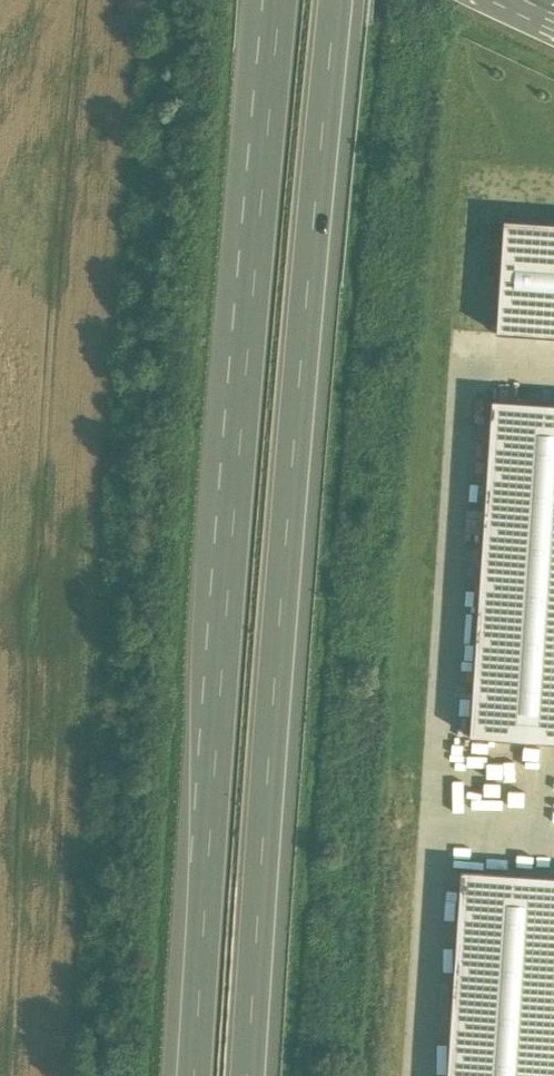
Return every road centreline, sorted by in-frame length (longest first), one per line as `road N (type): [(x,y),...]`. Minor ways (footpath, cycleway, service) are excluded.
road 1 (motorway): [(260,1075),(341,0)]
road 2 (motorway): [(276,0),(199,1075)]

